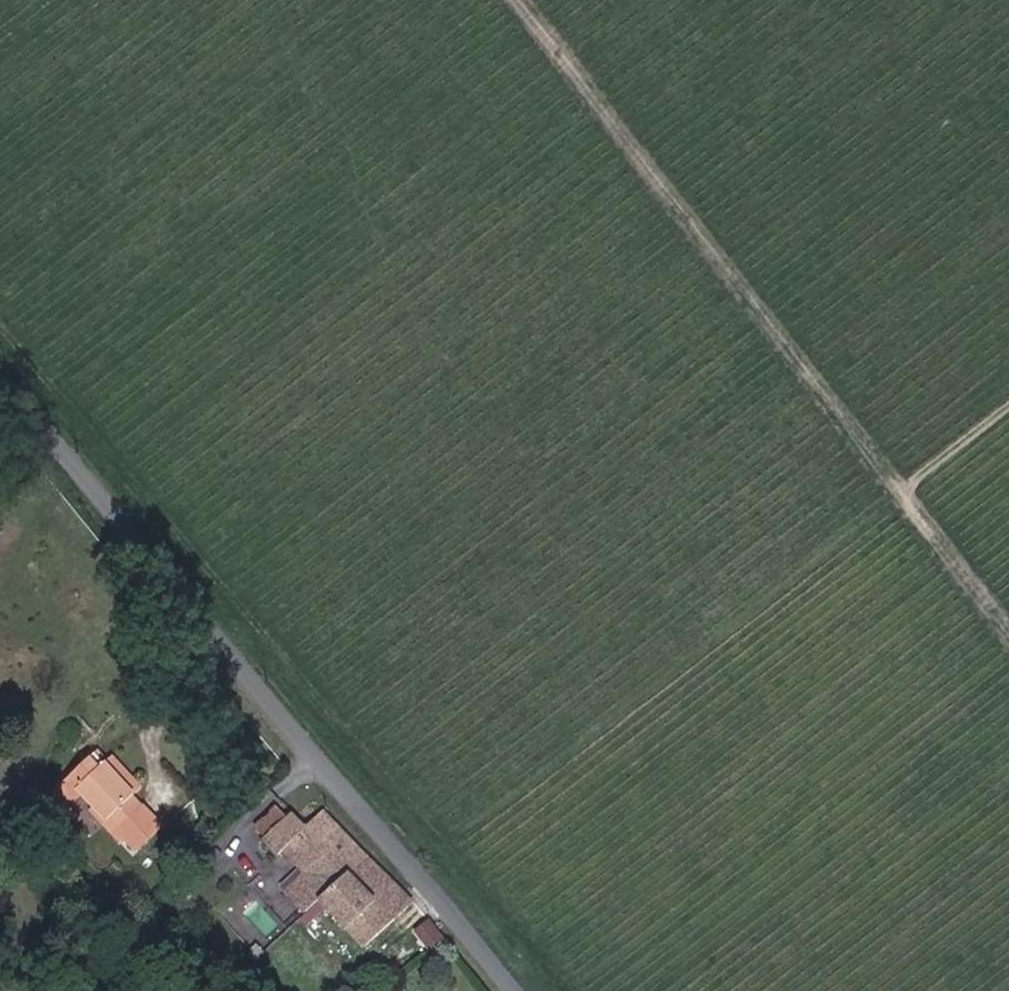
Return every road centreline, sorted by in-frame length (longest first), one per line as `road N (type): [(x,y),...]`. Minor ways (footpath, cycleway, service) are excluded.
road 1 (track): [(516,0),(1008,630)]
road 2 (unclassified): [(0,390),(510,990)]
road 3 (track): [(901,492),(1008,408)]

